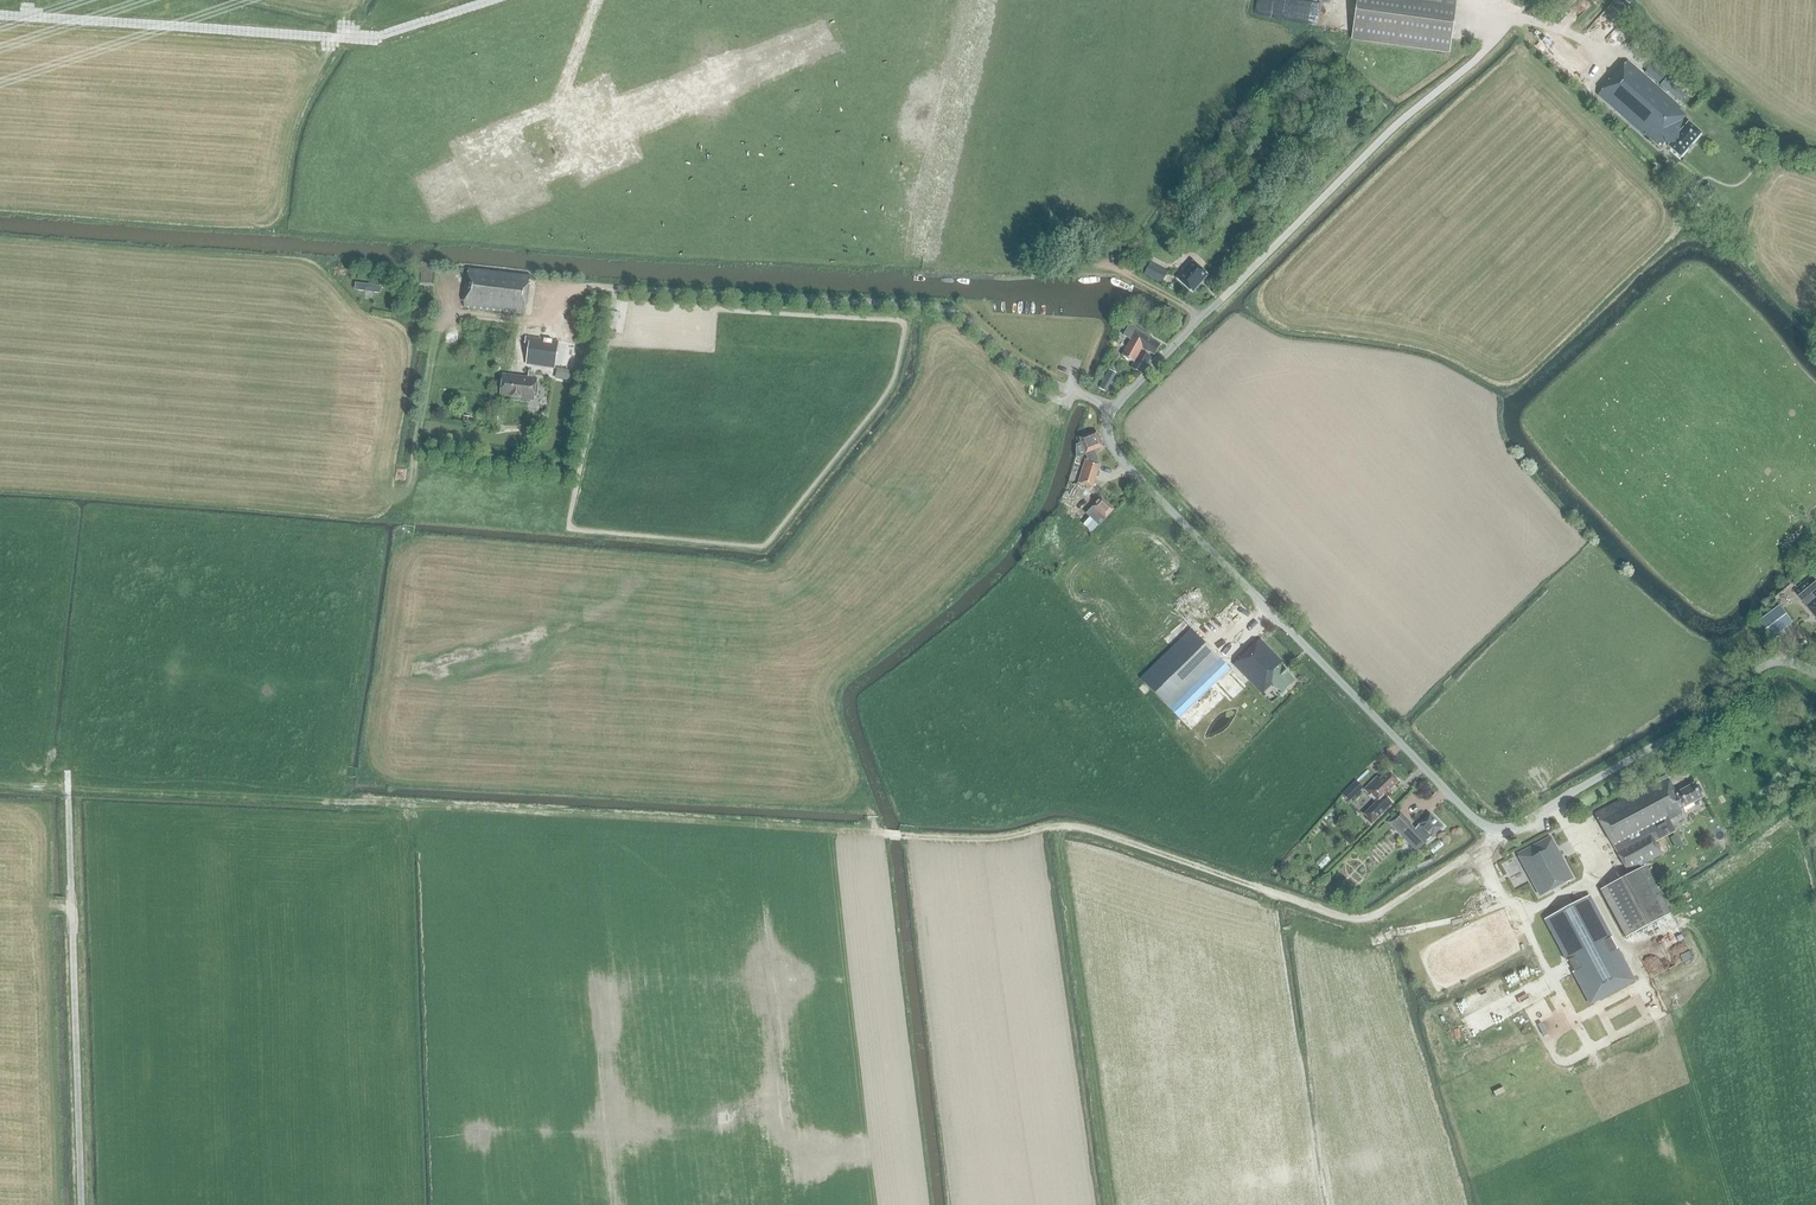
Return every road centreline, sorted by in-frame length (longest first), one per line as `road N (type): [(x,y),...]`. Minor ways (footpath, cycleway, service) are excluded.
road 1 (unclassified): [(1760,667),(1709,711),(1508,829),(1485,827),(1110,445),(1105,421),(1114,405),(1516,16)]
road 2 (track): [(1497,831),(1477,852),(1355,920),(1074,825),(974,838),(868,833)]
road 3 (track): [(67,773),(81,1204)]

